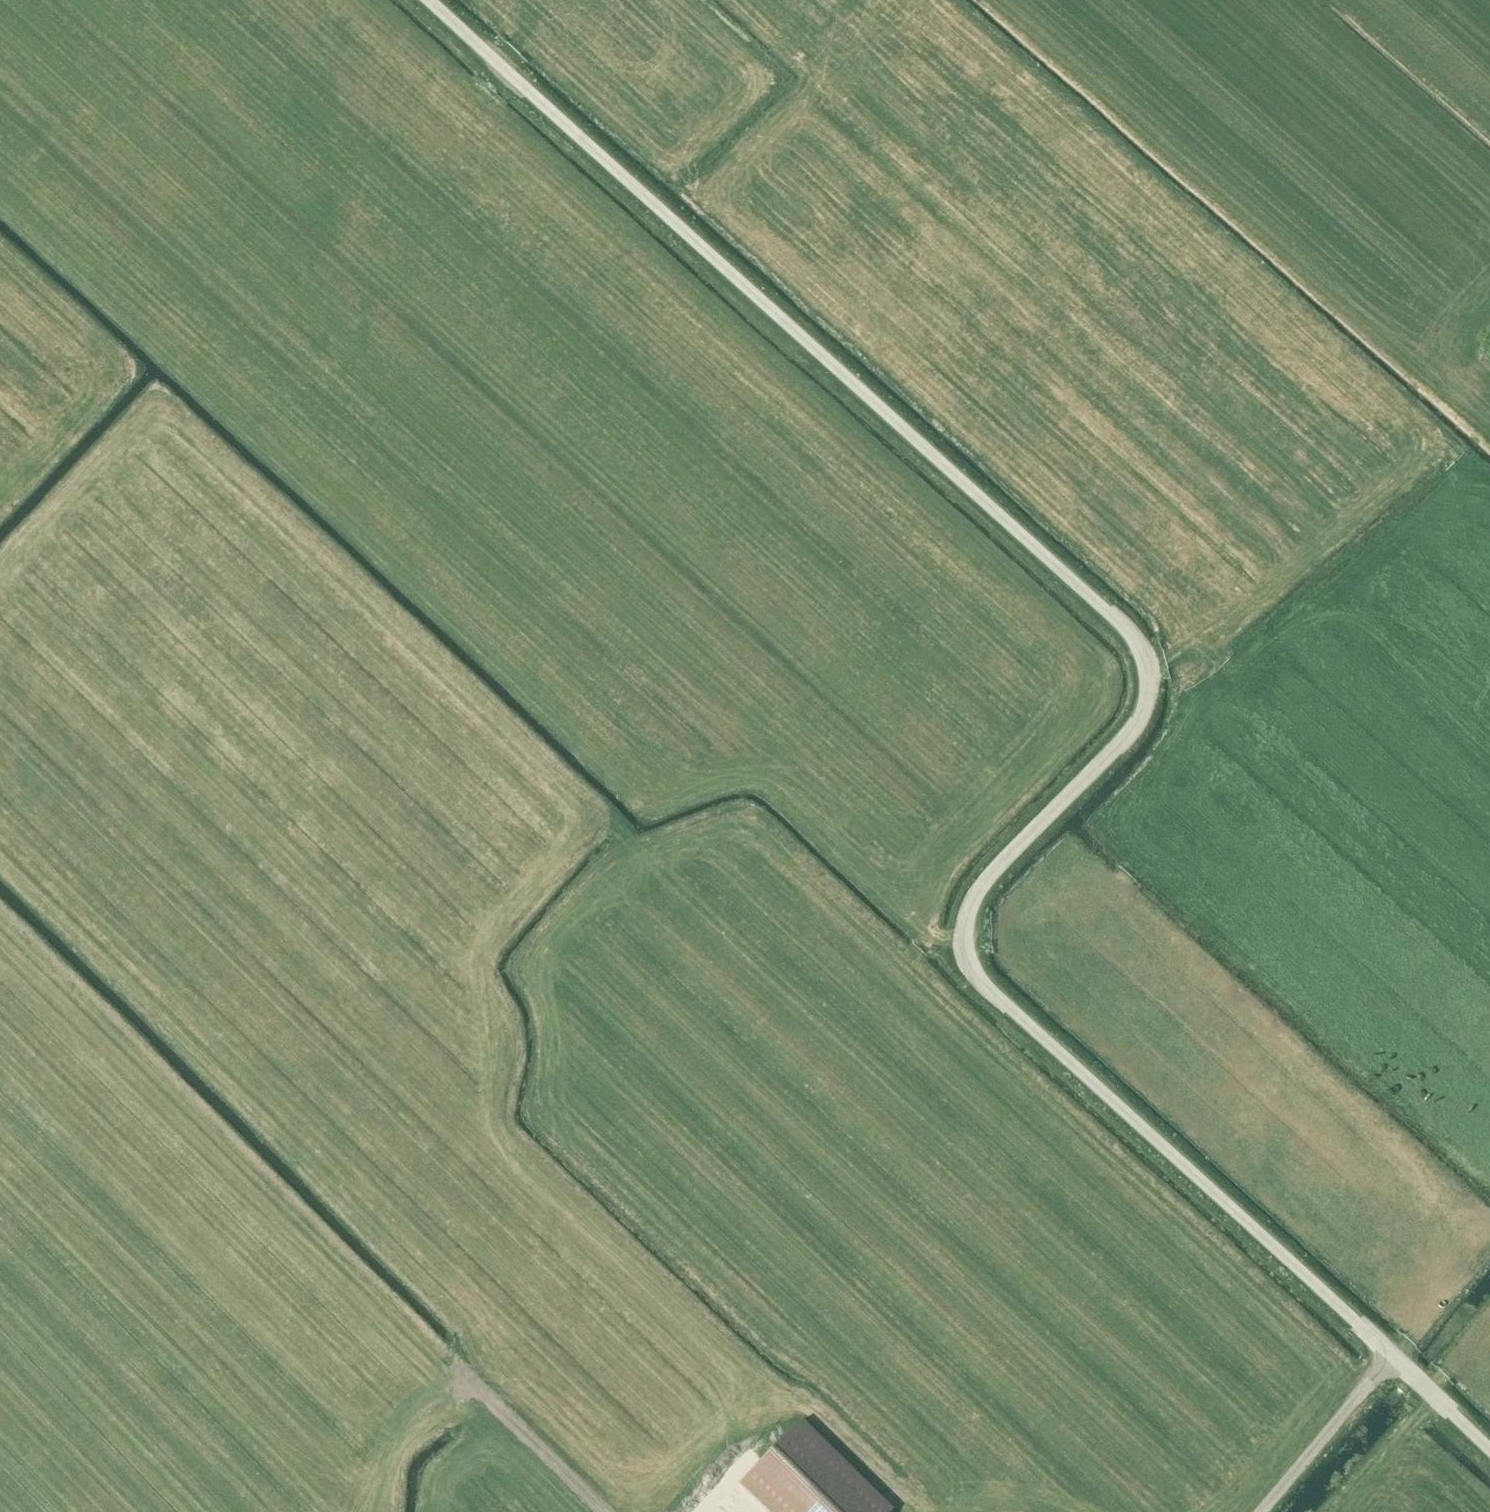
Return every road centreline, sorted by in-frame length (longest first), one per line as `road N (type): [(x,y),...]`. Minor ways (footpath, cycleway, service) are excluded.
road 1 (unclassified): [(1394,1355),(986,989),(968,960),(965,910),(981,885),(1133,729),(1146,695),(1146,663),(1129,633),(430,0)]
road 2 (unclassified): [(1263,1511),(1394,1355)]
road 3 (unclassified): [(1489,1449),(1394,1355)]

